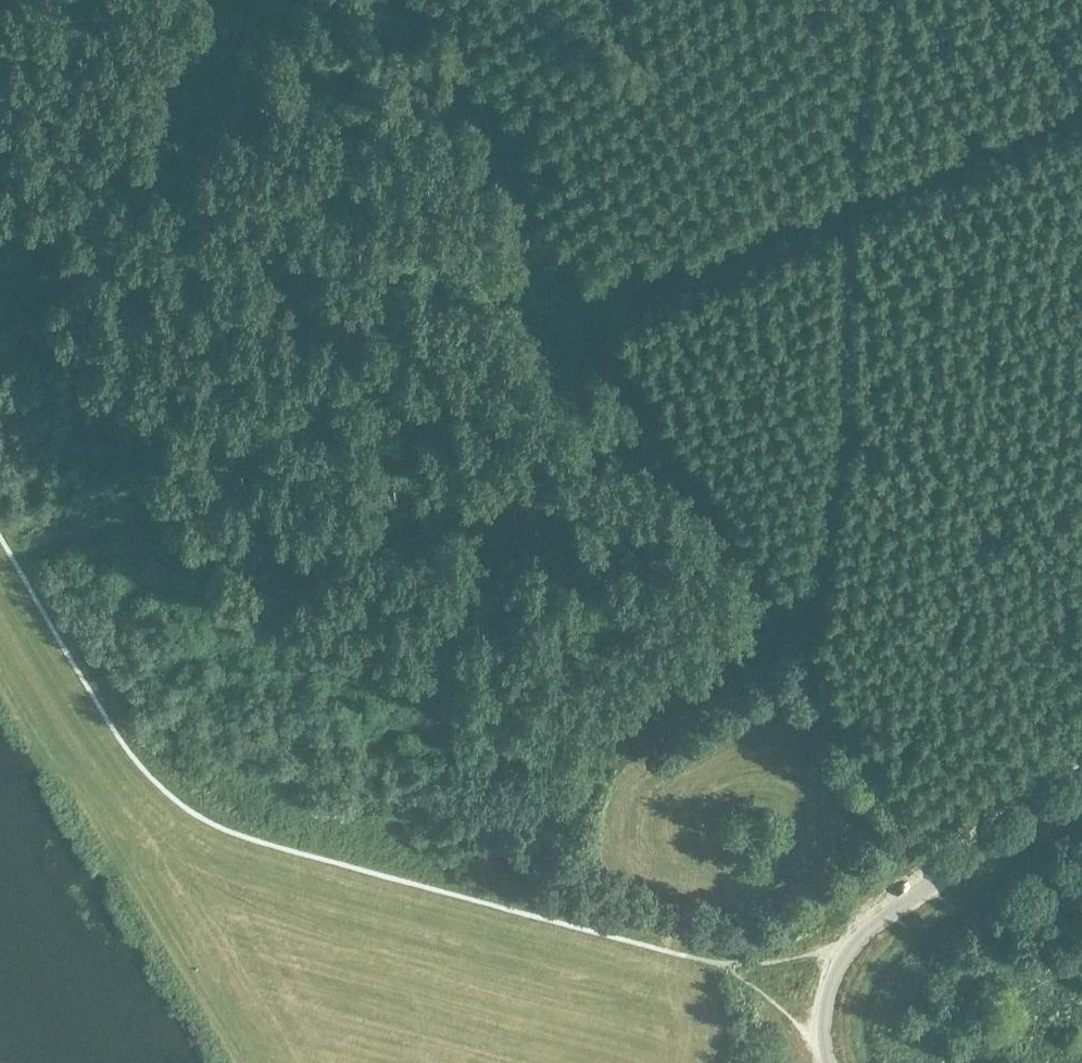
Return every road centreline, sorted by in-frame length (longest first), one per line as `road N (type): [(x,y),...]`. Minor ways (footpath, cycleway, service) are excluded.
road 1 (track): [(30,520),(1081,75)]
road 2 (unclassified): [(829,1062),(826,988),(865,930),(1081,775)]

